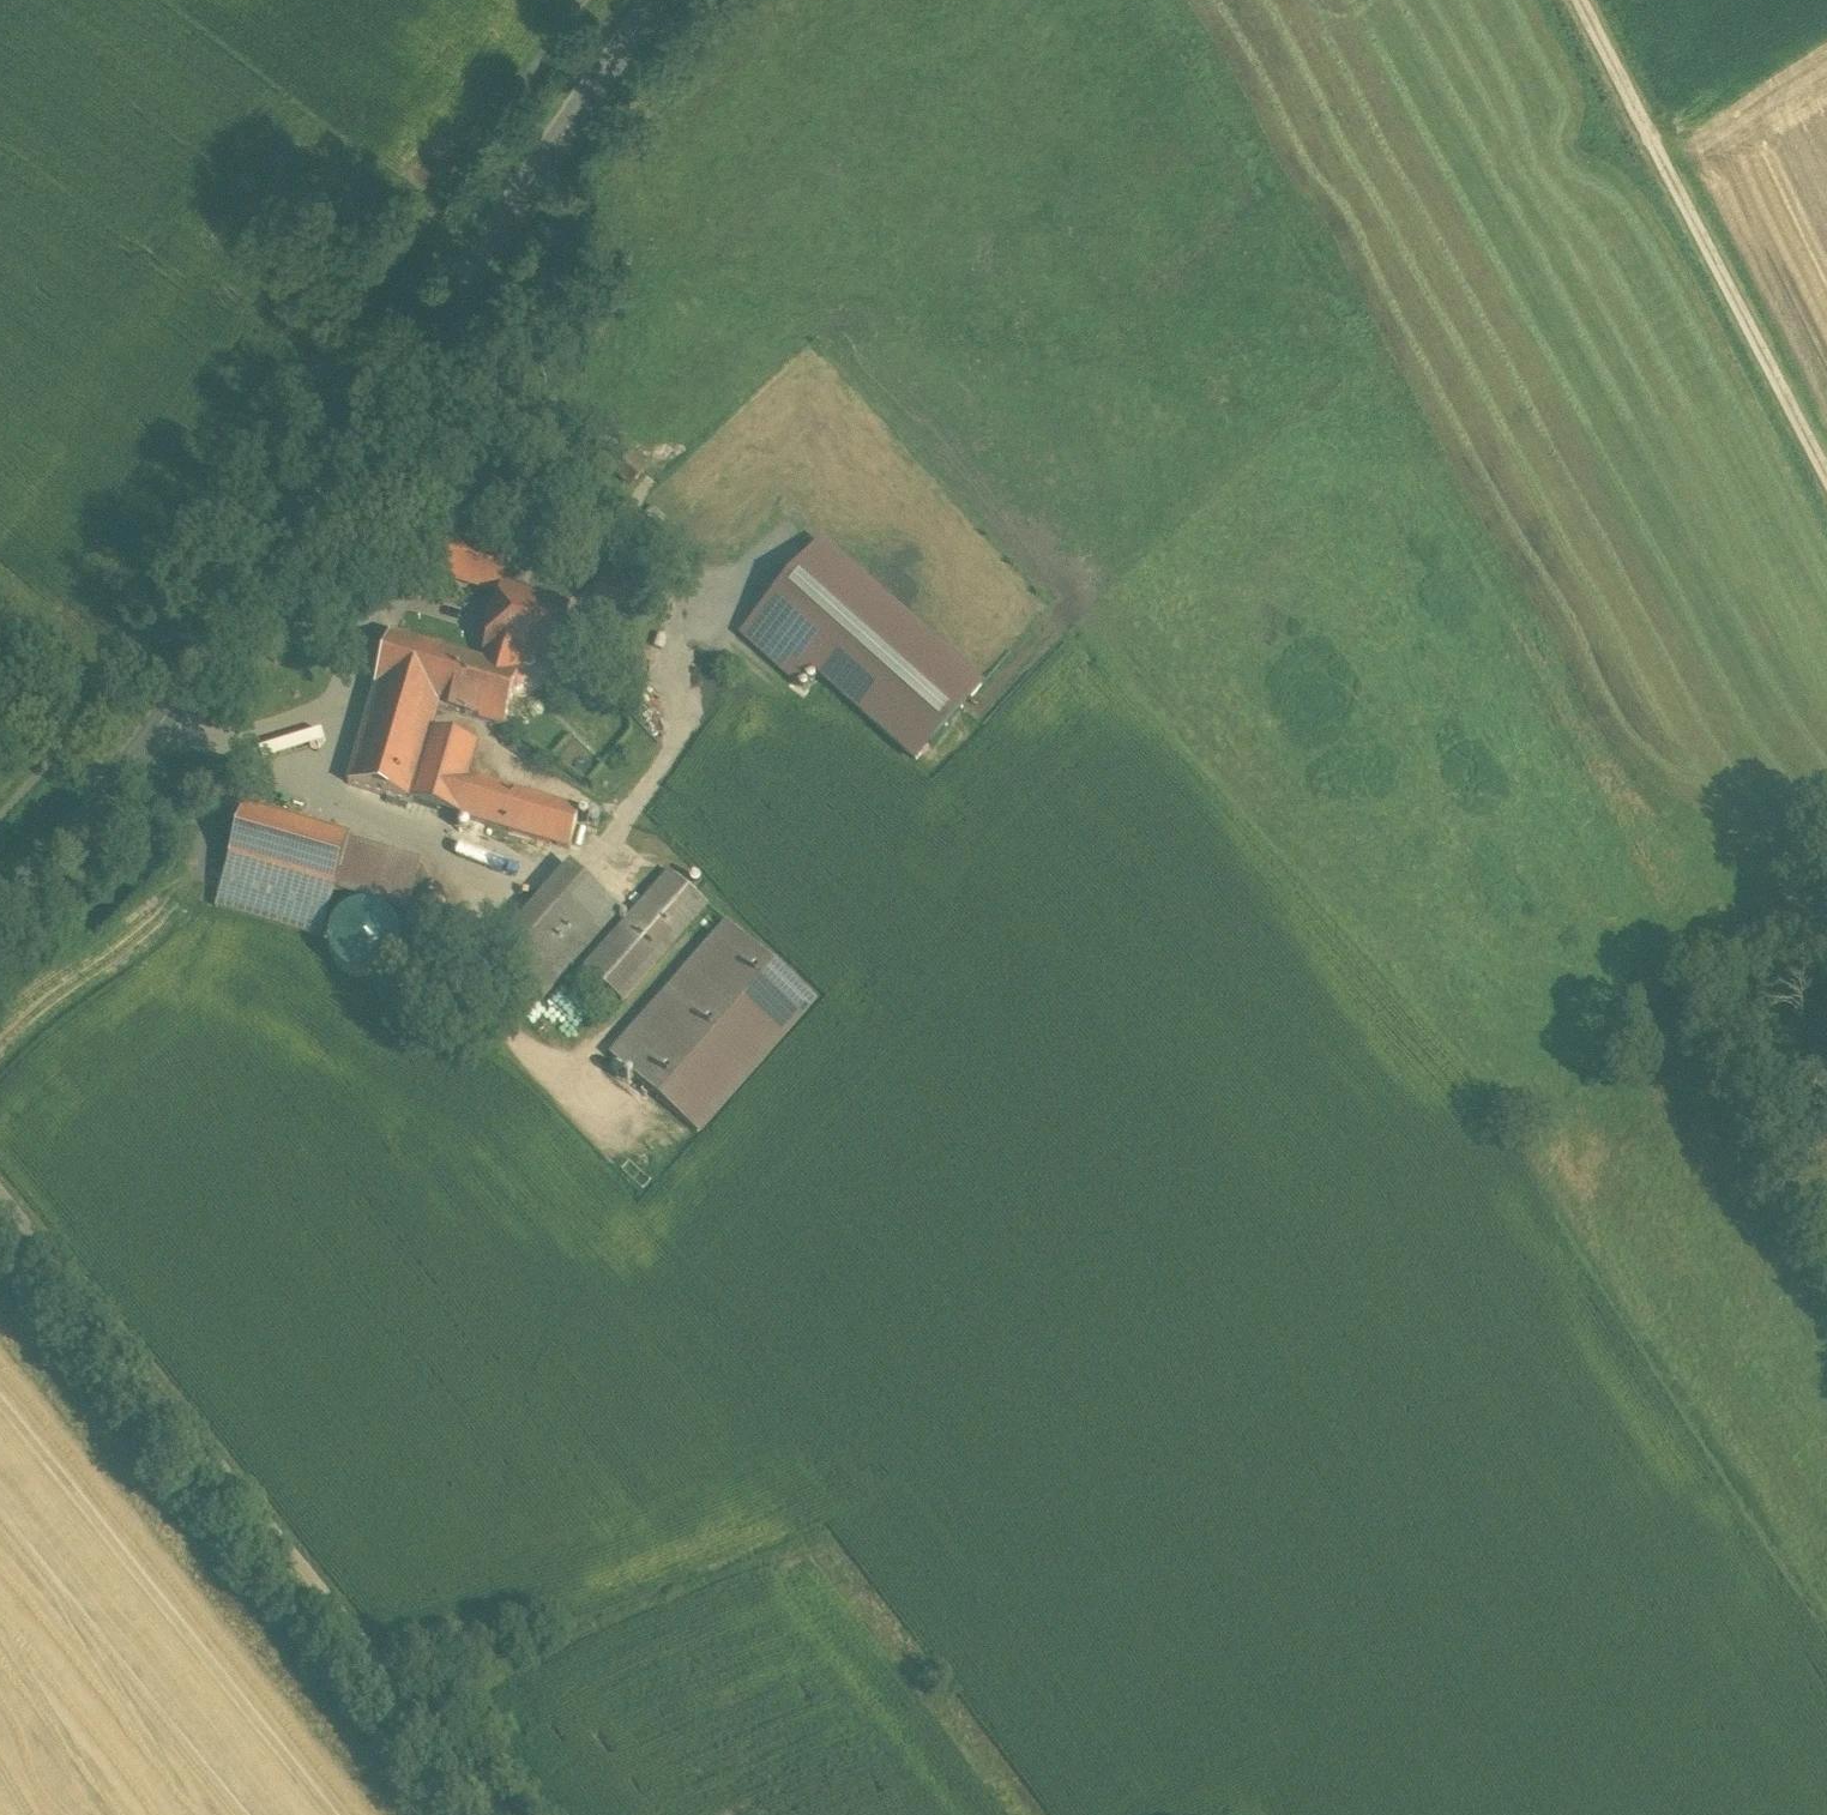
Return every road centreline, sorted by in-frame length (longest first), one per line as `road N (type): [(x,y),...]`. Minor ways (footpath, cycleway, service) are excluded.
road 1 (tertiary): [(108,800),(580,102),(661,0)]
road 2 (track): [(1575,0),(1826,477)]
road 3 (tertiary): [(0,920),(108,800)]
road 4 (unclassified): [(0,696),(108,800)]

